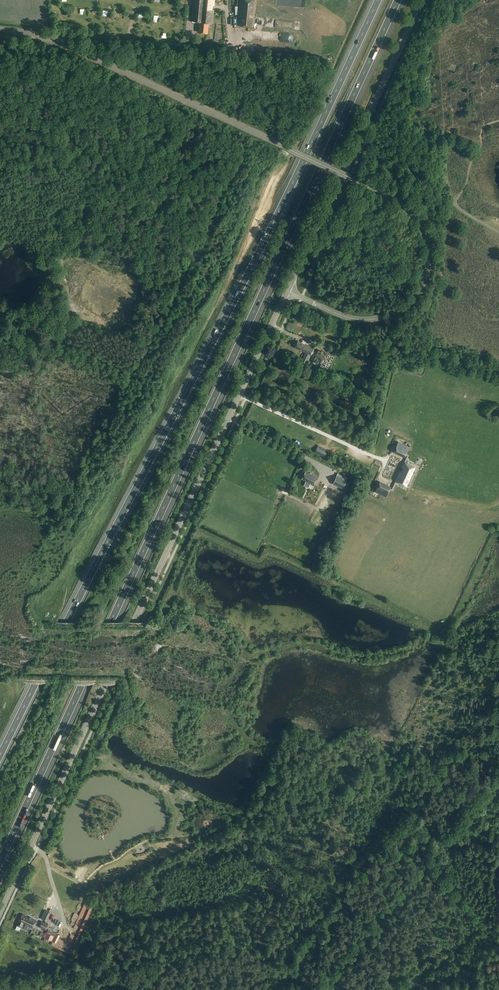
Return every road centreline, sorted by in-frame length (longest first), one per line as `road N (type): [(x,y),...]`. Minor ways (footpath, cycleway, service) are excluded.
road 1 (motorway): [(0,862),(398,0)]
road 2 (motorway): [(378,0),(263,243),(0,756)]
road 3 (secondary): [(0,914),(287,291)]
road 4 (tertiary): [(287,291),(351,319),(391,314),(425,280),(425,231),(392,196),(62,42)]
road 5 (secondary): [(287,291),(422,0)]
road 6 (unclassified): [(62,42),(75,36),(223,49)]
road 7 (track): [(498,372),(402,348),(385,317)]

